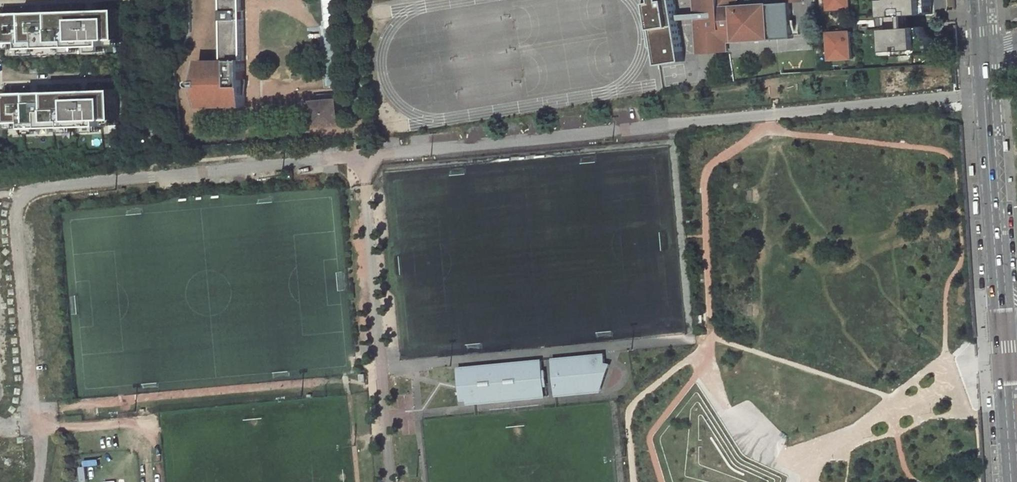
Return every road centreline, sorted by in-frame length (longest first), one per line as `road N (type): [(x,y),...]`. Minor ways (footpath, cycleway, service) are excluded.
road 1 (secondary): [(986,52),(1015,481)]

